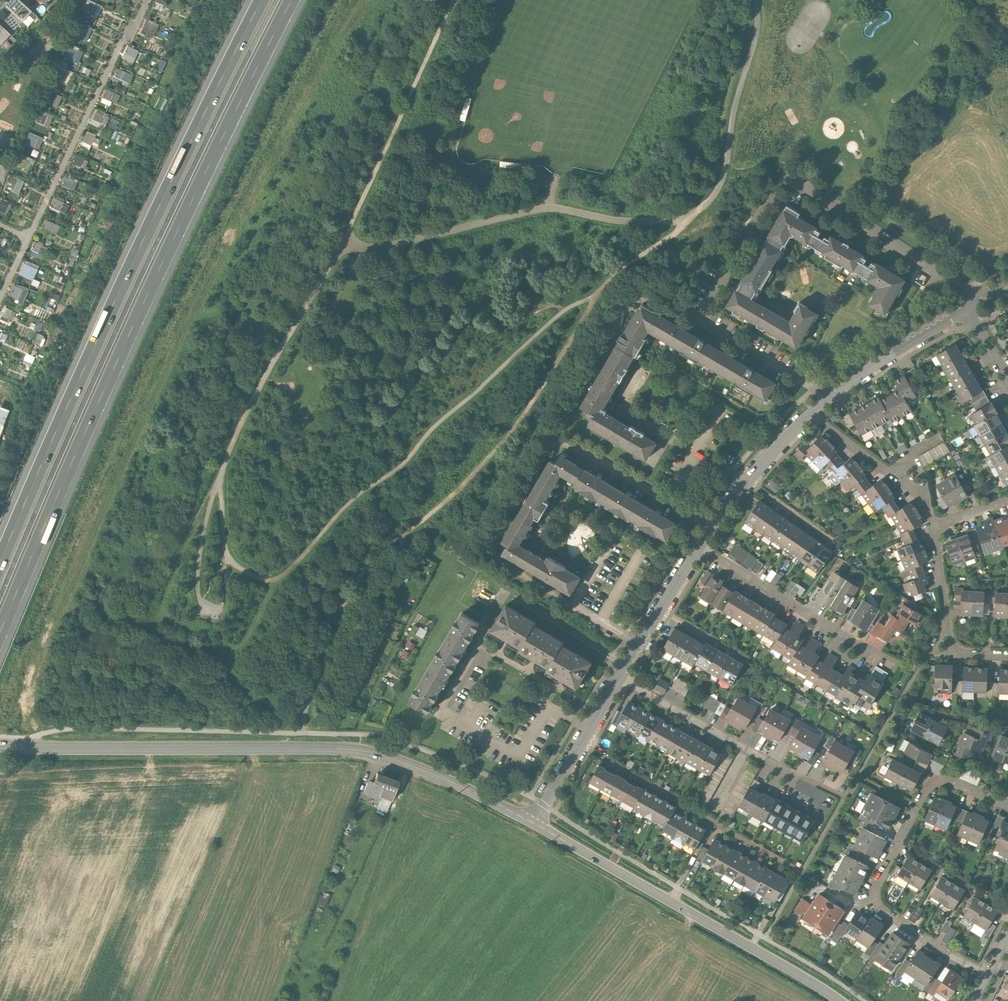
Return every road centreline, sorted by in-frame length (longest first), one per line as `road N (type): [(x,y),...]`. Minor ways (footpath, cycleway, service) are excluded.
road 1 (motorway): [(0,637),(210,163),(294,0)]
road 2 (motorway): [(266,0),(185,152),(0,571)]
road 3 (track): [(220,475),(227,561),(274,585),(359,496),(404,469),(430,434),(573,308),(595,300)]
road 4 (tertiary): [(0,746),(353,750),(457,784),(534,824)]
road 5 (track): [(220,475),(458,0)]
road 6 (track): [(342,237),(372,247),(551,207),(612,221),(691,218)]
road 7 (tertiary): [(534,824),(839,1000)]
road 8 (residential): [(620,678),(830,791)]
road 9 (residential): [(700,548),(878,653)]
road 10 (residential): [(950,653),(935,526),(1007,500)]
road 11 (unclassified): [(965,308),(812,413)]
road 12 (unclassified): [(812,413),(700,548)]
road 13 (unclassified): [(620,678),(534,824)]
road 14 (unclassified): [(700,548),(620,678)]
road 15 (residential): [(812,413),(928,501)]
road 16 (track): [(202,595),(202,552),(220,475)]

